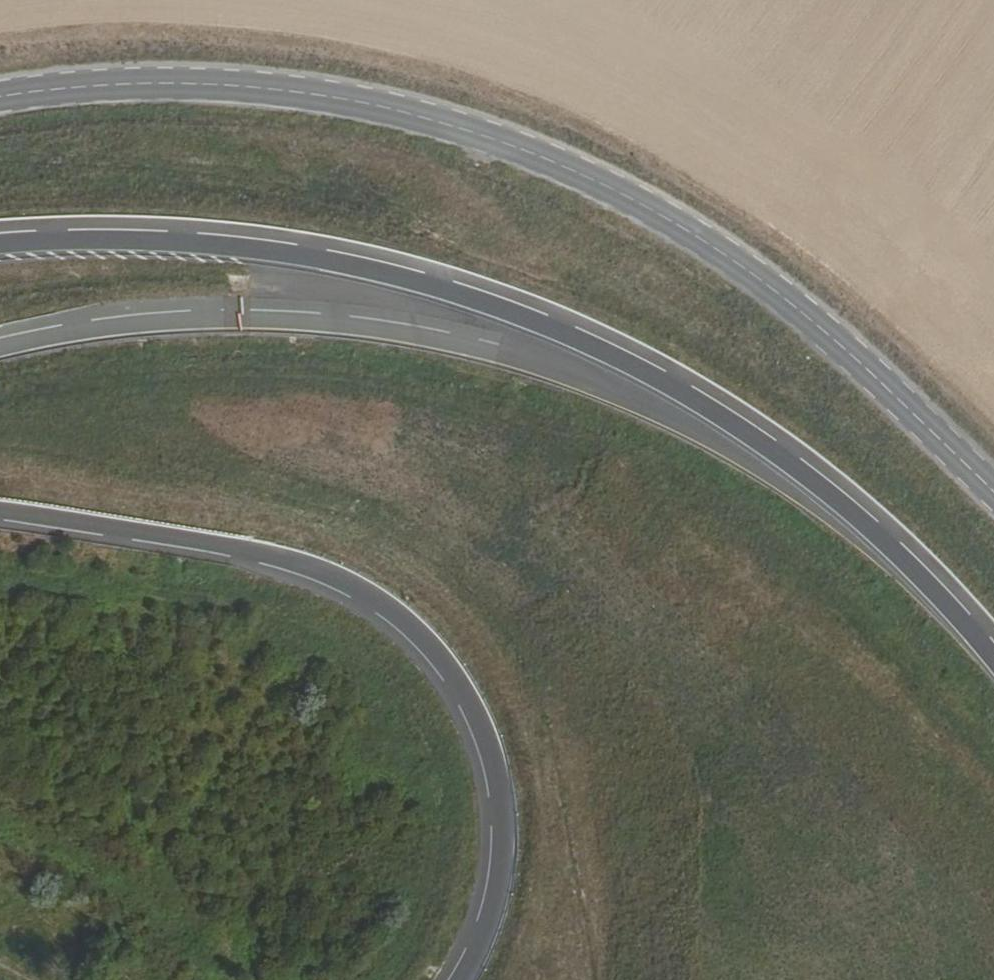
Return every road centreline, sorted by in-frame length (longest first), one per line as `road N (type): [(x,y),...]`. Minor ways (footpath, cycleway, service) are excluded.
road 1 (trunk): [(993,677),(869,548),(737,441),(584,347),(415,281),(253,238),(0,236)]
road 2 (tertiary): [(993,488),(815,323),(718,253),(584,175),(434,117),(291,86),(125,84),(0,95)]
road 3 (trunk): [(0,512),(307,565),(383,603),(440,652),(466,696),(495,799),(498,865),(483,936),(459,979)]

